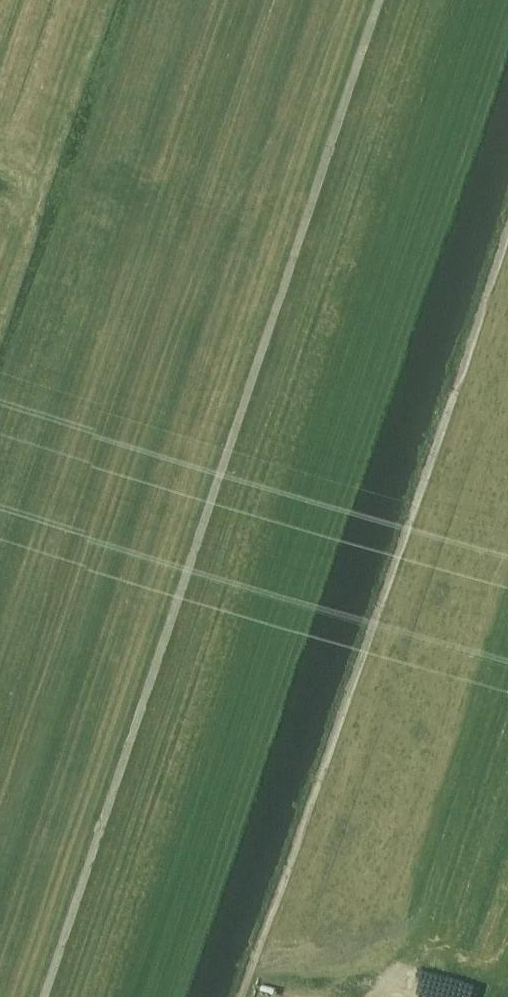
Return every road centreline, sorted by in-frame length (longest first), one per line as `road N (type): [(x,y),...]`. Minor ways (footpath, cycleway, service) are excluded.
road 1 (track): [(43,996),(378,0)]
road 2 (track): [(242,996),(507,210)]

